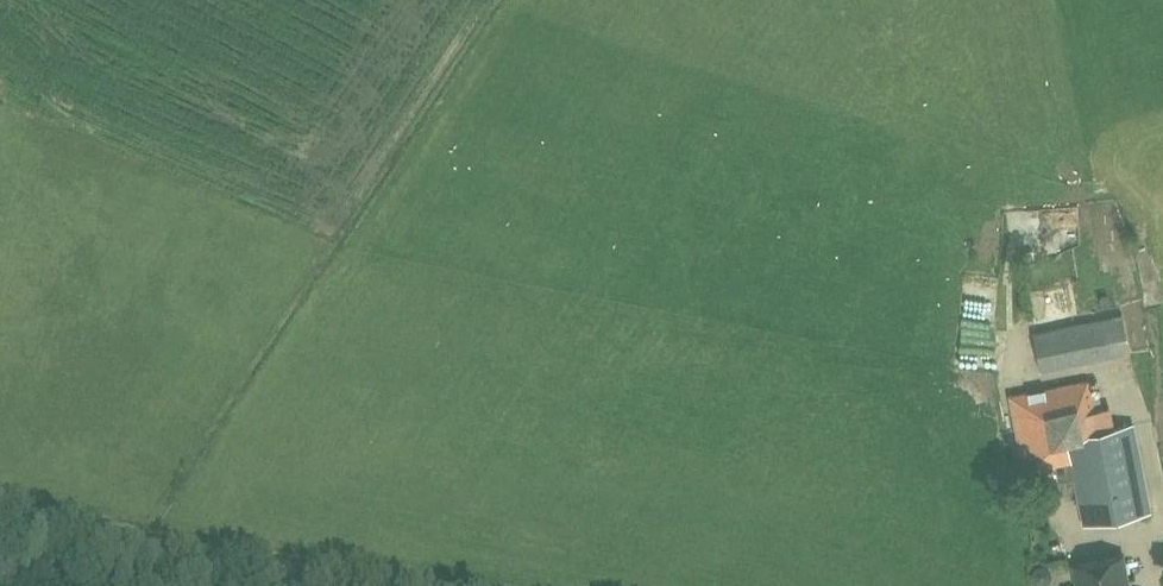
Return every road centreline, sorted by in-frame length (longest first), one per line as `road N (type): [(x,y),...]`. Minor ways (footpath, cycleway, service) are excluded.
road 1 (unclassified): [(331,585),(0,526)]

